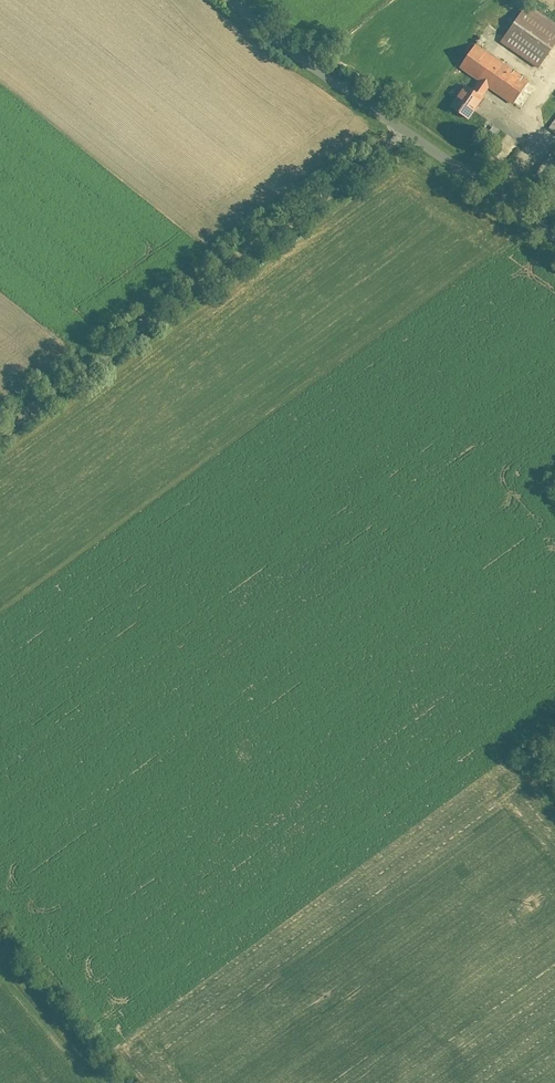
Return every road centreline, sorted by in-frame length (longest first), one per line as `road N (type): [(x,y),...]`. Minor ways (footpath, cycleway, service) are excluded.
road 1 (unclassified): [(0,436),(406,137)]
road 2 (unclassified): [(235,0),(406,137)]
road 3 (unclassified): [(406,137),(554,241)]

